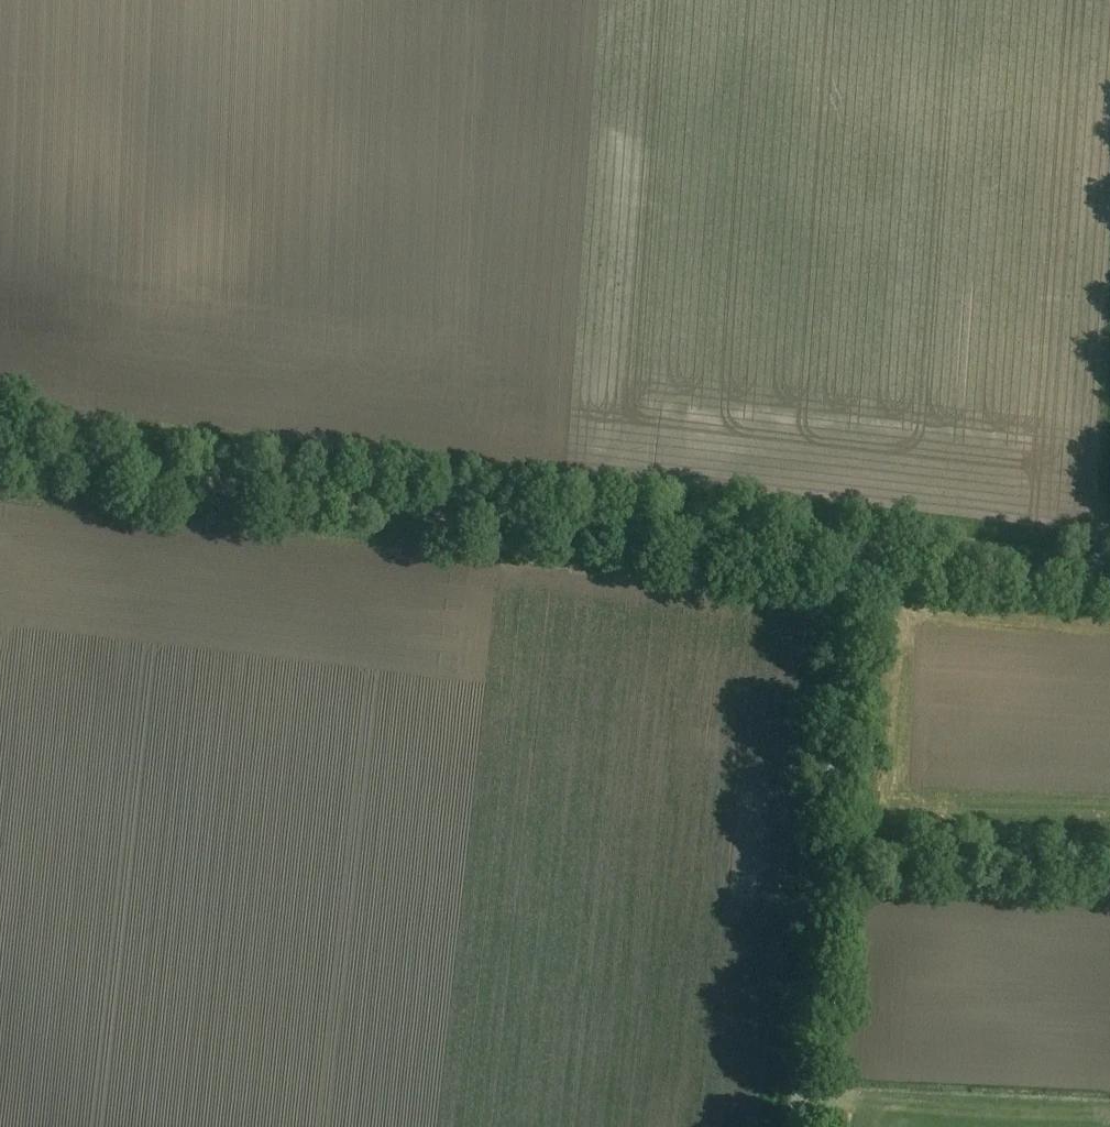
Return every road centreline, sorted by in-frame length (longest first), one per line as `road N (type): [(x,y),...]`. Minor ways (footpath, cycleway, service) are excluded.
road 1 (unclassified): [(0,460),(1044,578),(1074,572),(1109,550)]
road 2 (track): [(854,558),(796,1126)]

